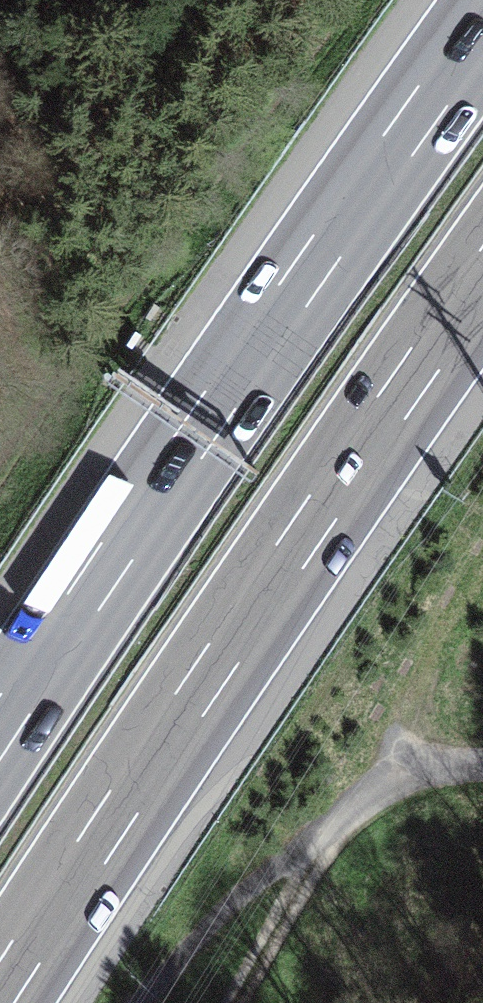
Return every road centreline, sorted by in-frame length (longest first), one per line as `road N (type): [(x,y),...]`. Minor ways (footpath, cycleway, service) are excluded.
road 1 (motorway): [(0,995),(482,279)]
road 2 (motorway): [(482,28),(0,730)]
road 3 (track): [(13,450),(24,314),(0,235)]
road 4 (track): [(317,855),(238,1002)]

